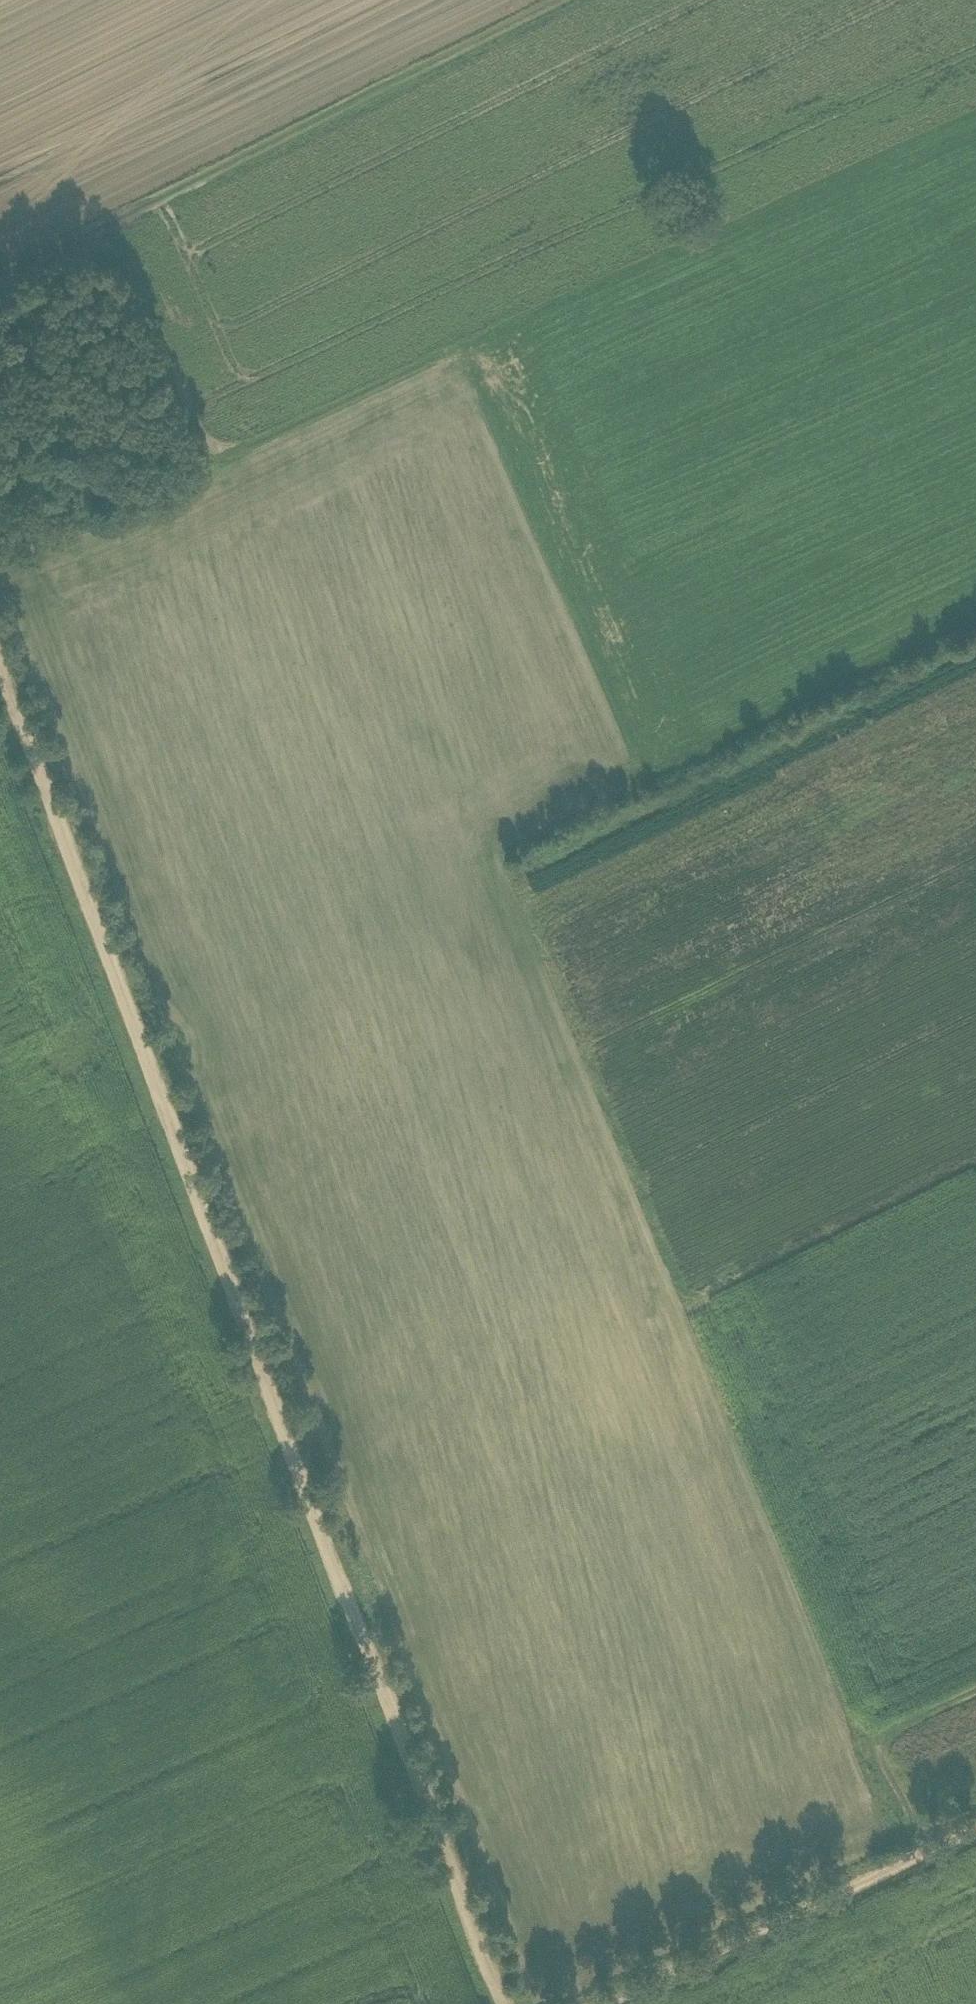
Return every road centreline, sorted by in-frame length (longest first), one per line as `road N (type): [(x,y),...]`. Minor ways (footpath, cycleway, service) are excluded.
road 1 (track): [(506,2003),(0,663)]
road 2 (track): [(580,2003),(975,1826)]

